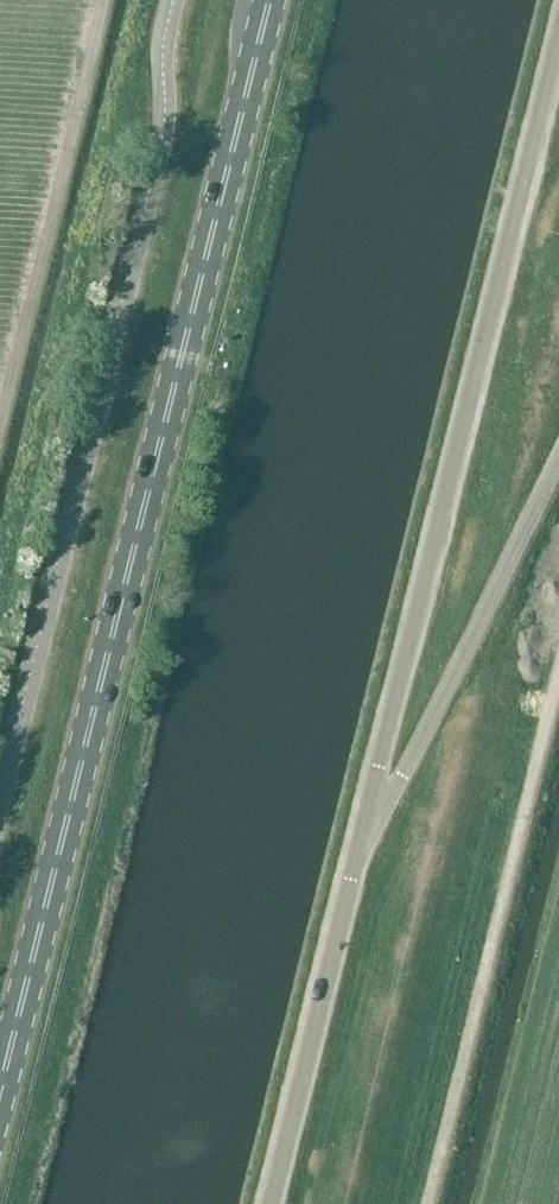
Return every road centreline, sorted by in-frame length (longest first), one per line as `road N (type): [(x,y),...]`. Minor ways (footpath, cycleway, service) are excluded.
road 1 (primary): [(0,1097),(271,0)]
road 2 (unclassified): [(360,861),(558,51)]
road 3 (unclassified): [(0,798),(153,183),(173,0)]
road 4 (unclassified): [(360,861),(558,467)]
road 5 (unclassified): [(275,1203),(360,861)]

